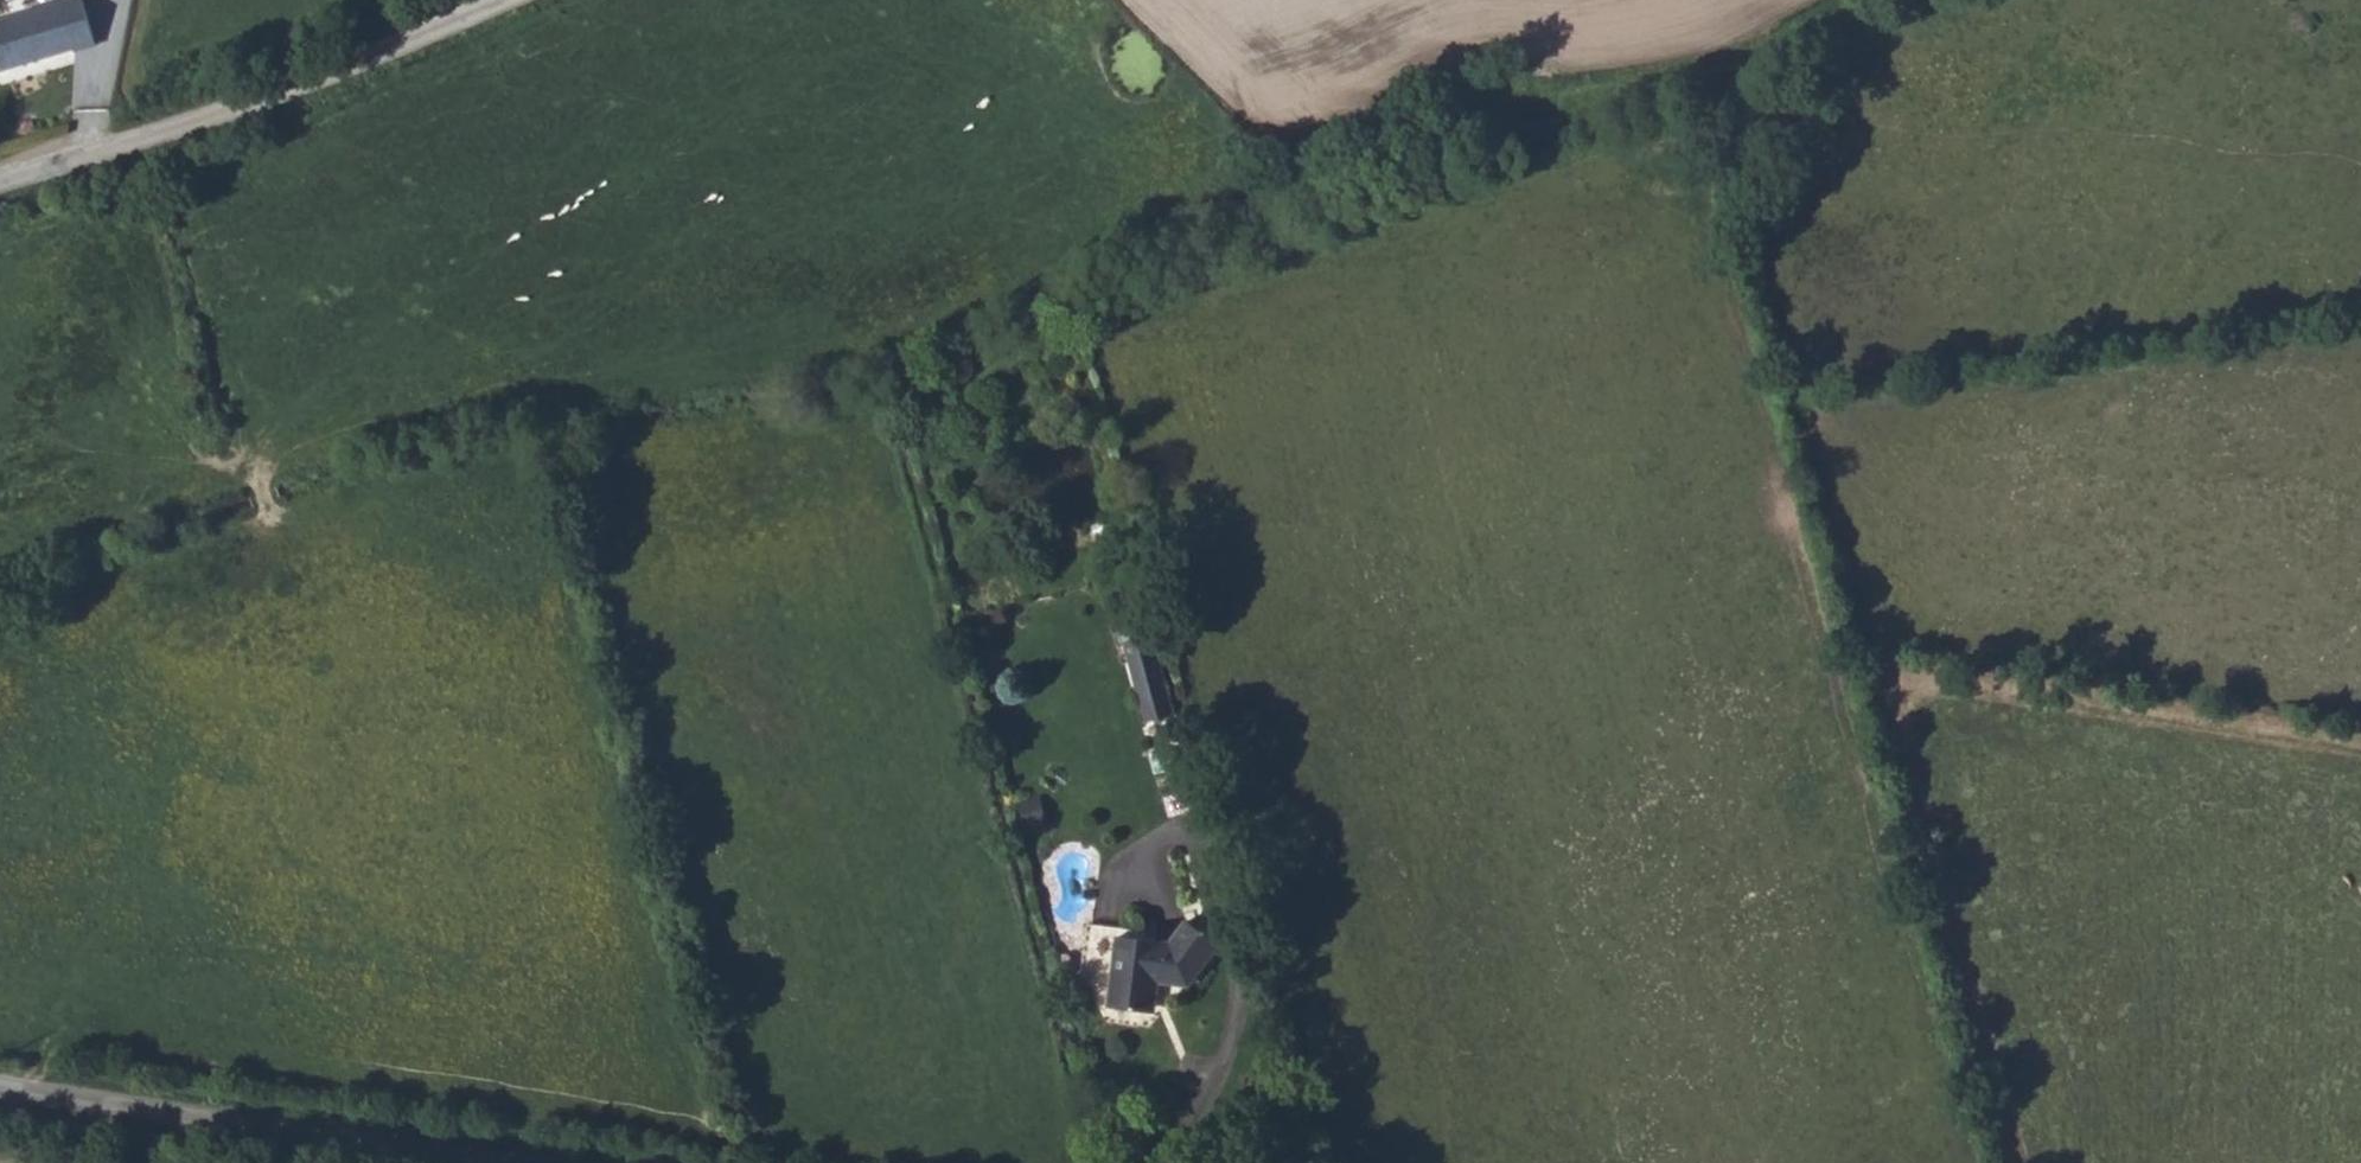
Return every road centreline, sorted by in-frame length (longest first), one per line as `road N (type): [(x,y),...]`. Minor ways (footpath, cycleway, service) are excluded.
road 1 (unclassified): [(506,0),(338,67),(0,179)]
road 2 (unclassified): [(0,1090),(509,1162)]

